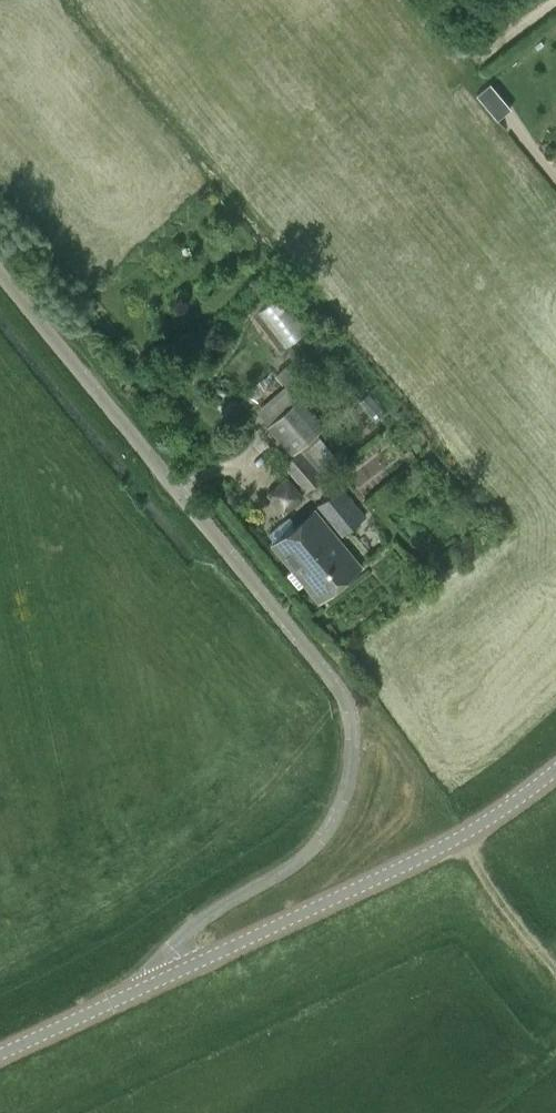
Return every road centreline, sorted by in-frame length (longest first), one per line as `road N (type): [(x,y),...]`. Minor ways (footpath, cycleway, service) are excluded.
road 1 (unclassified): [(0,274),(332,679),(353,722),(347,784),(319,839),(291,867),(190,925),(165,956),(160,978)]
road 2 (tertiary): [(160,978),(462,836),(555,766)]
road 3 (tertiary): [(0,1053),(160,978)]
road 4 (track): [(555,973),(462,836)]

